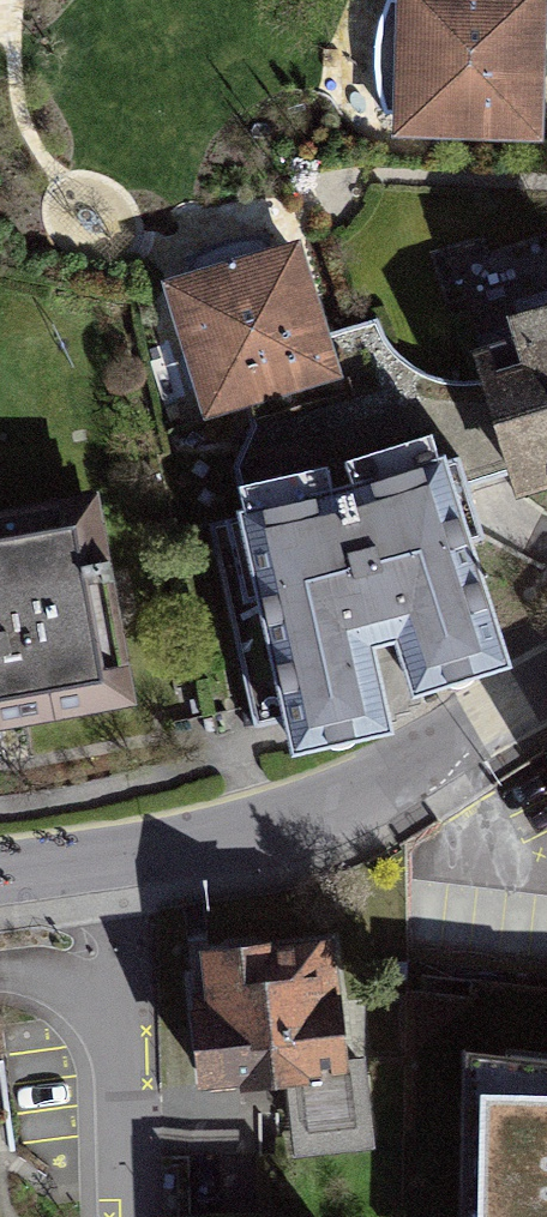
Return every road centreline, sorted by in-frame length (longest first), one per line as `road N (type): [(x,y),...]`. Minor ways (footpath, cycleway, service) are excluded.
road 1 (residential): [(504,706),(380,787),(313,819),(212,846),(105,861)]
road 2 (residential): [(130,1216),(127,1027),(105,861)]

